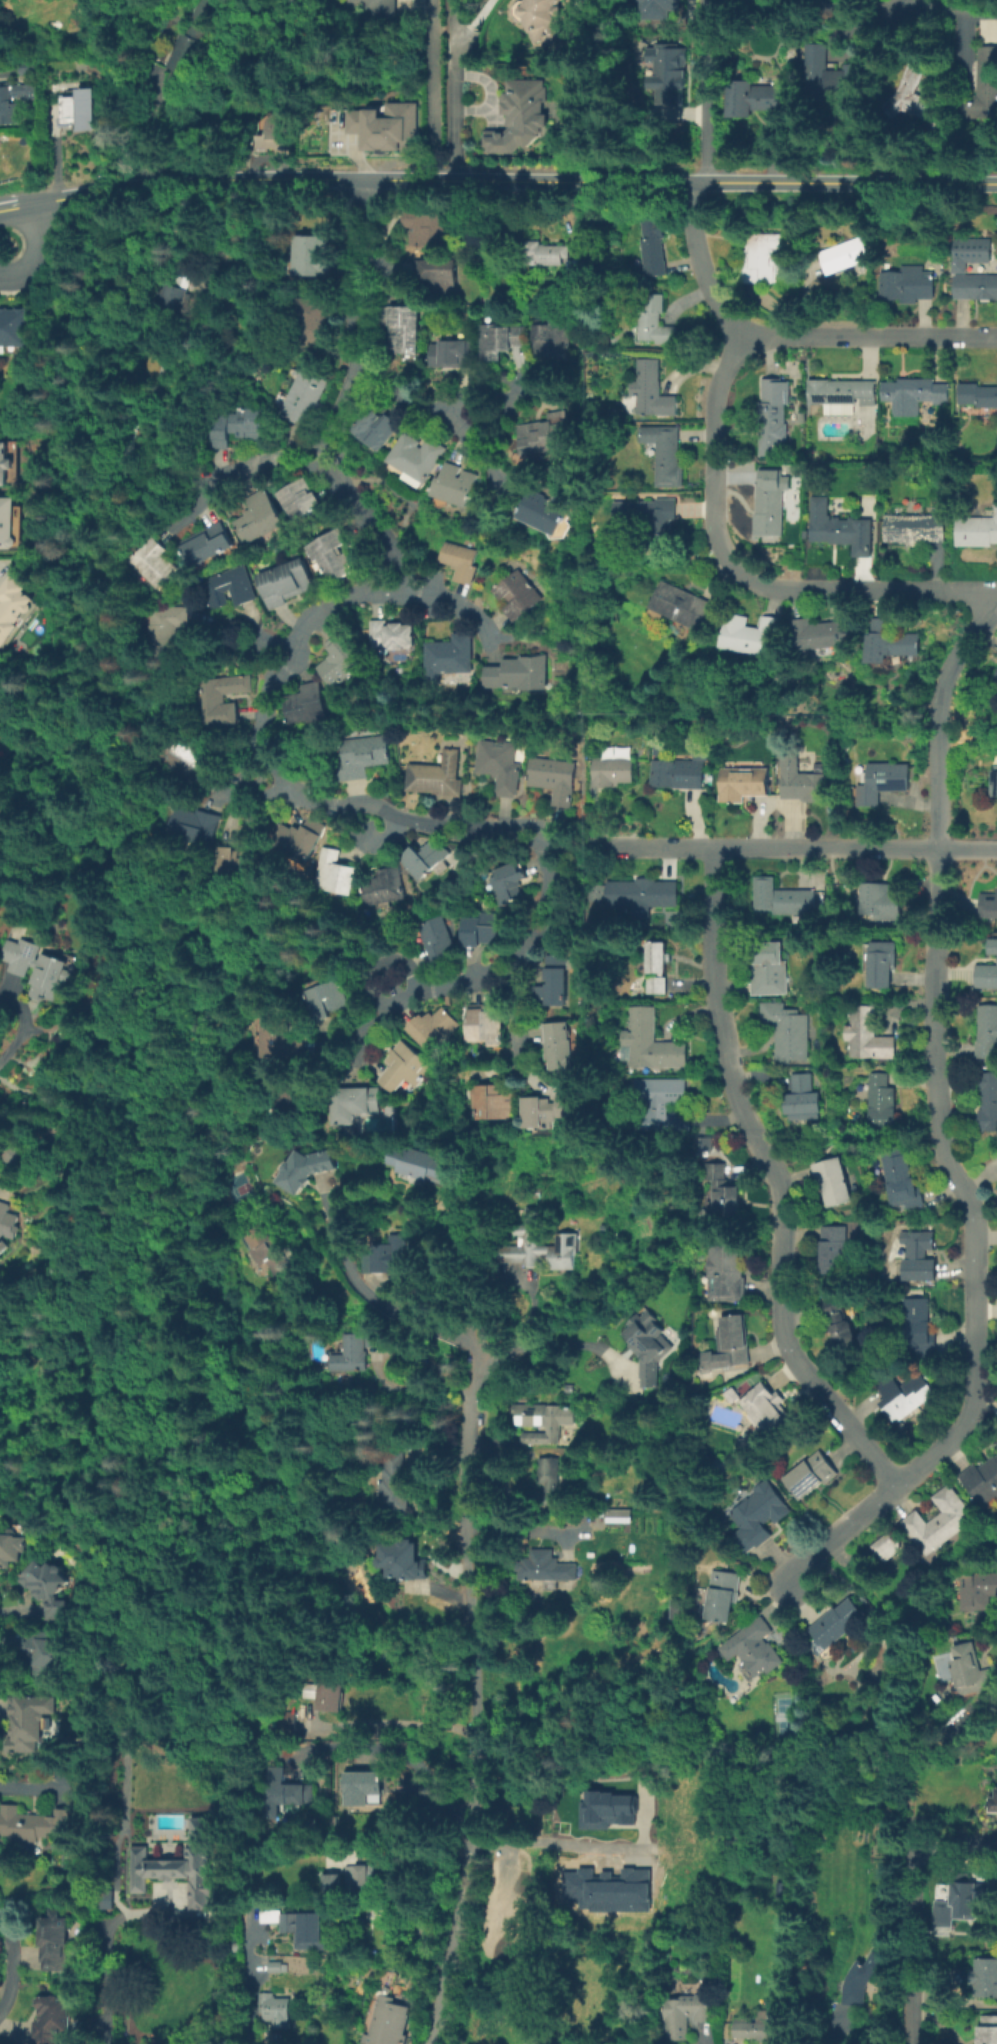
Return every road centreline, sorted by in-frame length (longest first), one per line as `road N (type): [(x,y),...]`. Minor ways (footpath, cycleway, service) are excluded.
road 1 (residential): [(996,608),(955,655),(935,714),(935,1056),(944,1152),(967,1203),(972,1392),(948,1441),(804,1557),(792,1589)]
road 2 (residential): [(477,1340),(477,1847),(433,2043)]
road 3 (residential): [(715,848),(713,975),(736,1097),(776,1180),(783,1332),(798,1366),(893,1483)]
road 4 (secondary): [(688,180),(247,178),(17,206)]
road 5 (secondary): [(996,182),(688,180)]
road 6 (residential): [(996,1845),(916,1844),(917,2043)]
road 7 (residential): [(996,7),(719,5)]
road 8 (residential): [(996,600),(970,590),(772,588),(738,570)]
road 9 (residential): [(748,334),(715,405),(716,537),(738,570)]
road 10 (residential): [(996,337),(748,334)]
road 11 (residential): [(480,978),(407,993),(382,1013),(369,968),(395,958),(420,989)]
road 12 (residential): [(936,848),(715,848)]
road 13 (residential): [(268,758),(279,786),(298,798),(329,808),(365,803),(440,827)]
road 14 (residential): [(360,588),(306,622),(293,663),(265,692),(258,721)]
road 15 (residential): [(688,180),(695,257),(720,309),(748,334)]
road 16 (residential): [(379,380),(459,426),(495,486)]
road 17 (residential): [(539,841),(548,894),(542,930),(518,960)]
road 18 (residential): [(283,458),(211,480),(181,520)]
road 19 (residential): [(0,2020),(21,1967),(19,1939),(0,1907)]

